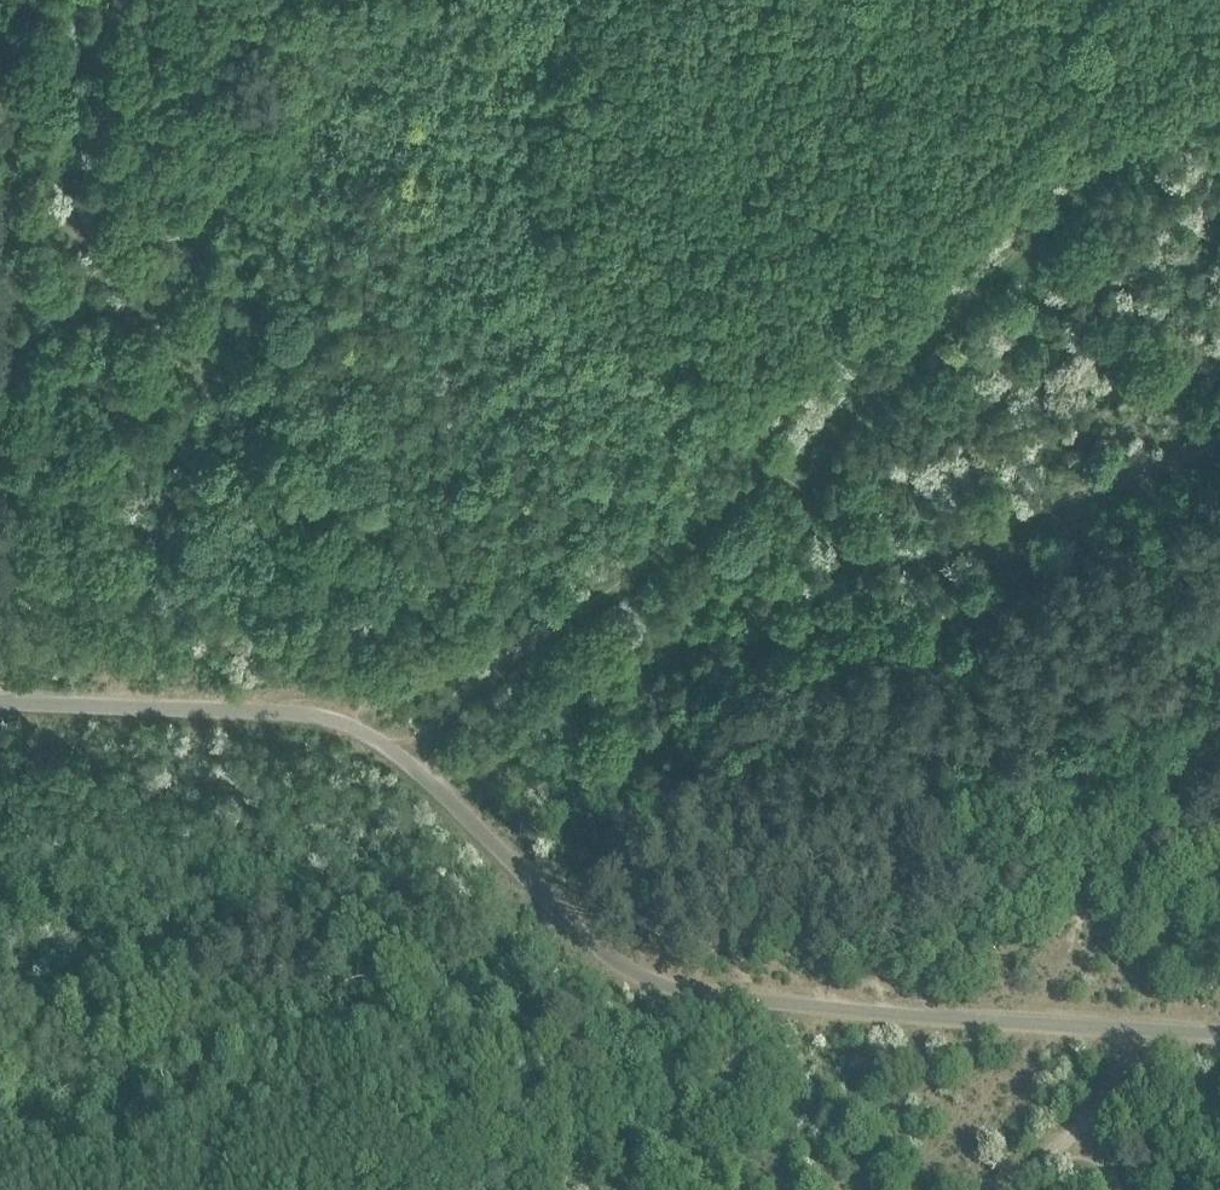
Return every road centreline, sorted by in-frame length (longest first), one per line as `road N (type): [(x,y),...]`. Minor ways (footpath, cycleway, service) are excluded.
road 1 (unclassified): [(0,704),(292,703),(367,728),(616,961),(680,981),(1219,1026)]

